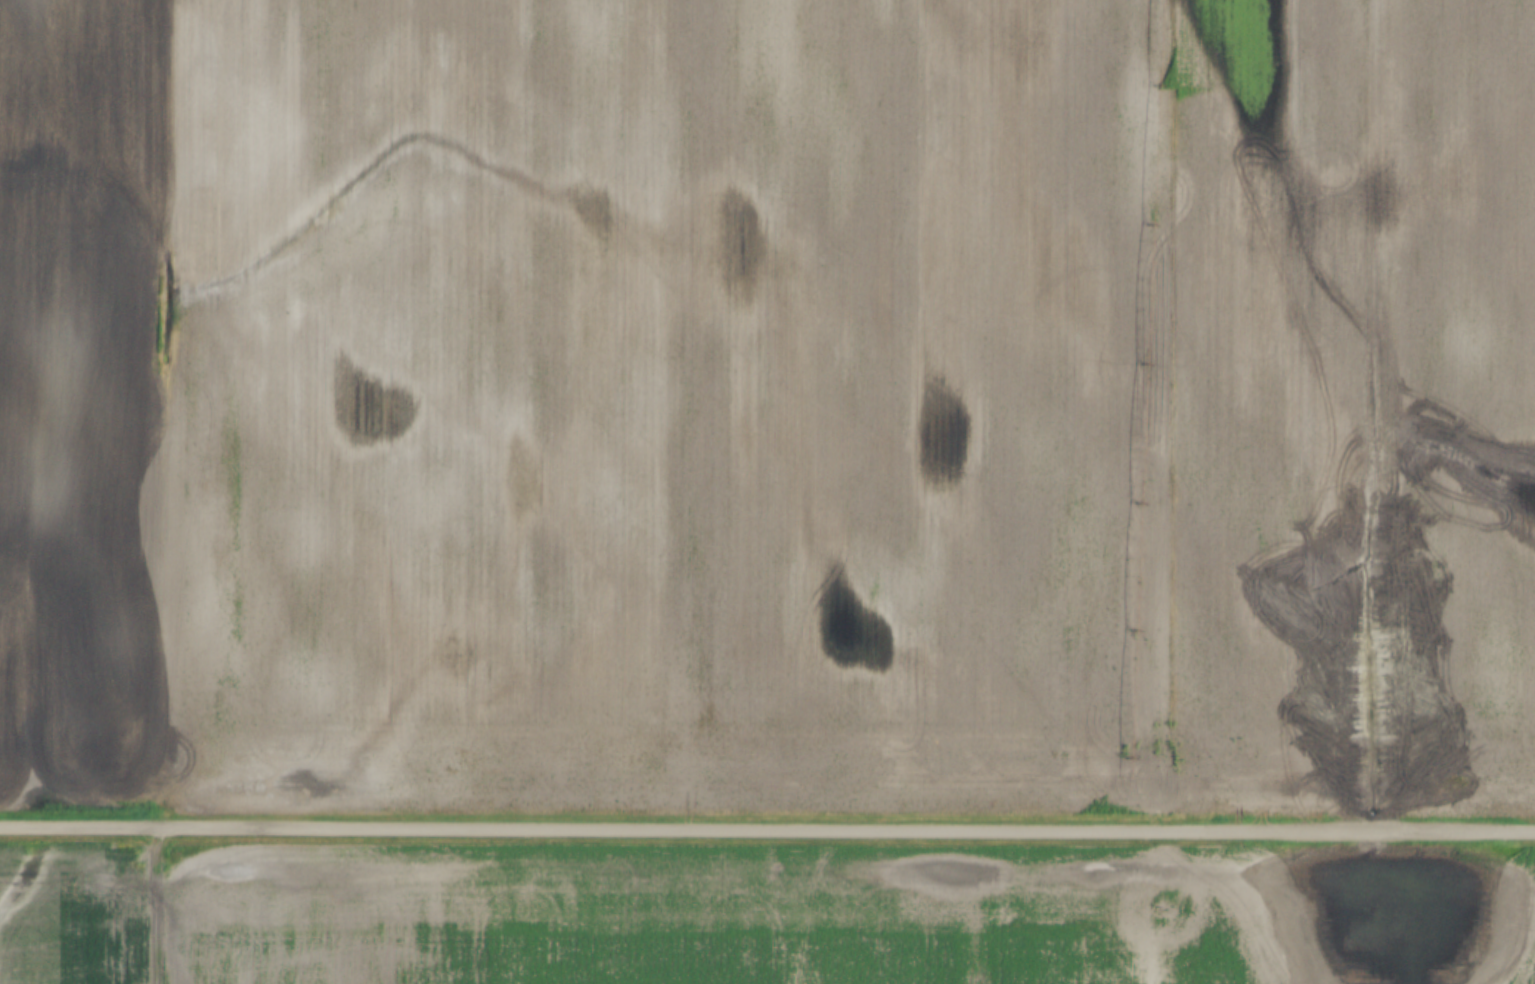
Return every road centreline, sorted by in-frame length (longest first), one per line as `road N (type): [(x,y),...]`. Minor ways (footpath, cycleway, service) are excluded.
road 1 (residential): [(1534,833),(146,822)]
road 2 (residential): [(146,822),(0,822)]

